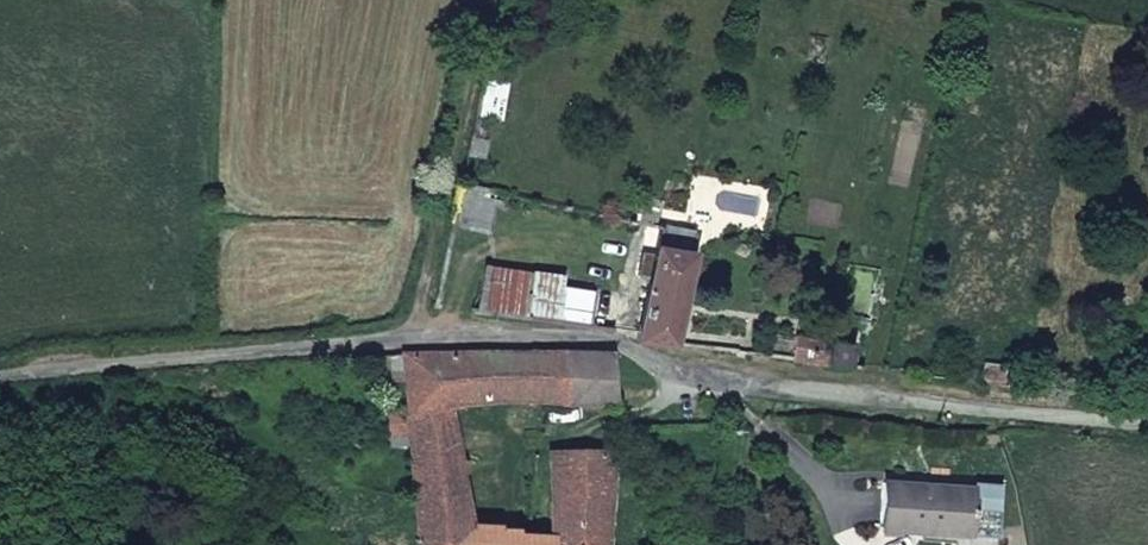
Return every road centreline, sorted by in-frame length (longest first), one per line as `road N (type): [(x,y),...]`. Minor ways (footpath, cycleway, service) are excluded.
road 1 (unclassified): [(0,395),(412,339),(616,347),(682,370),(777,387),(1127,422)]
road 2 (track): [(488,0),(412,339)]

